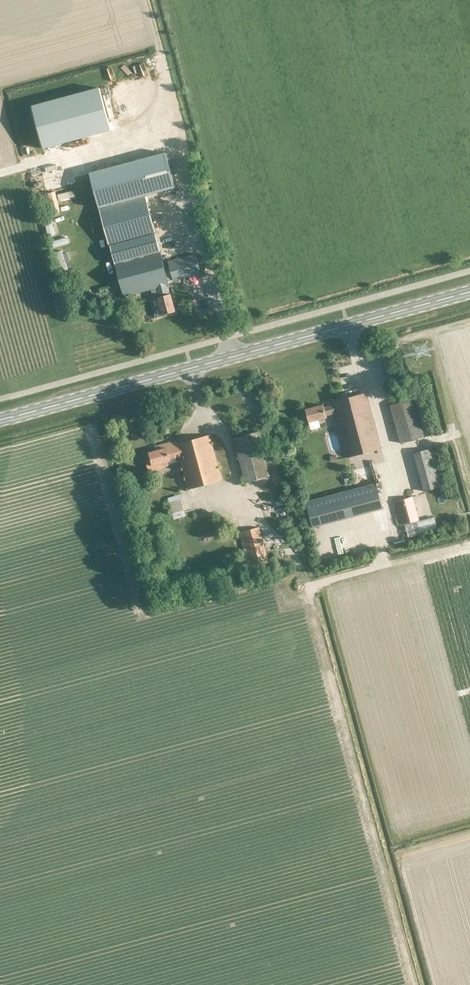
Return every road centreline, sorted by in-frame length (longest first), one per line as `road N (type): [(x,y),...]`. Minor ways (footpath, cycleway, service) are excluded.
road 1 (primary): [(0,420),(469,291)]
road 2 (track): [(322,582),(307,586),(416,984)]
road 3 (track): [(322,582),(392,841),(407,837),(411,850),(469,834)]
road 4 (track): [(356,364),(432,332),(469,489)]
road 5 (track): [(469,542),(322,582)]

